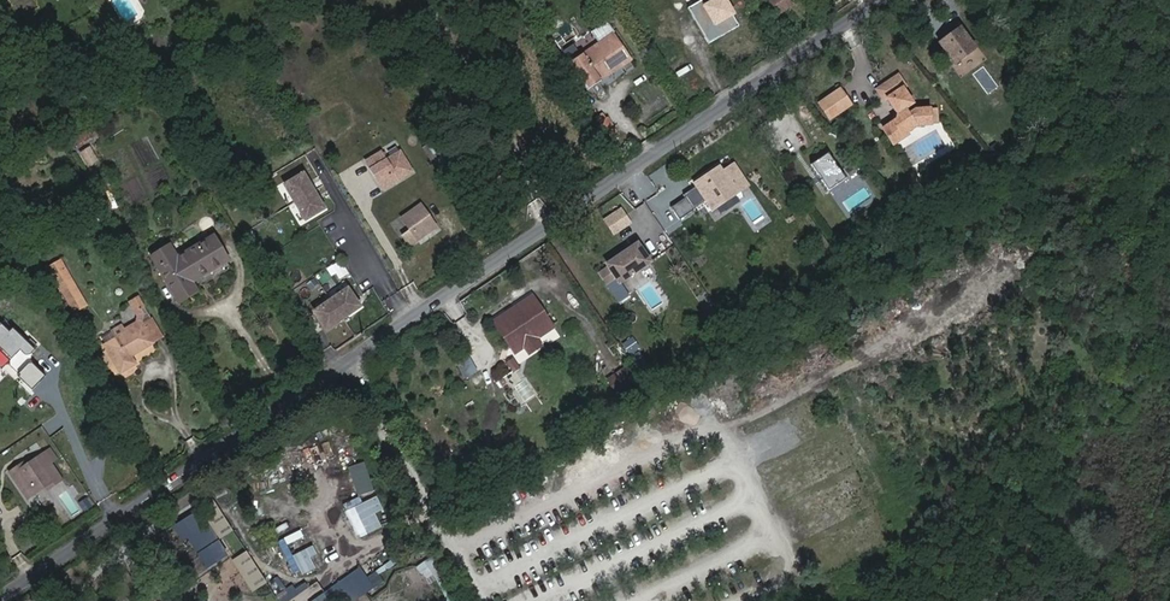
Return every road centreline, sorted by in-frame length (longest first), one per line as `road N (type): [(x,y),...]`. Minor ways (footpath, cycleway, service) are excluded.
road 1 (unclassified): [(889,0),(353,362)]
road 2 (unclassified): [(353,362),(2,600)]
road 3 (unclassified): [(353,362),(482,600)]

